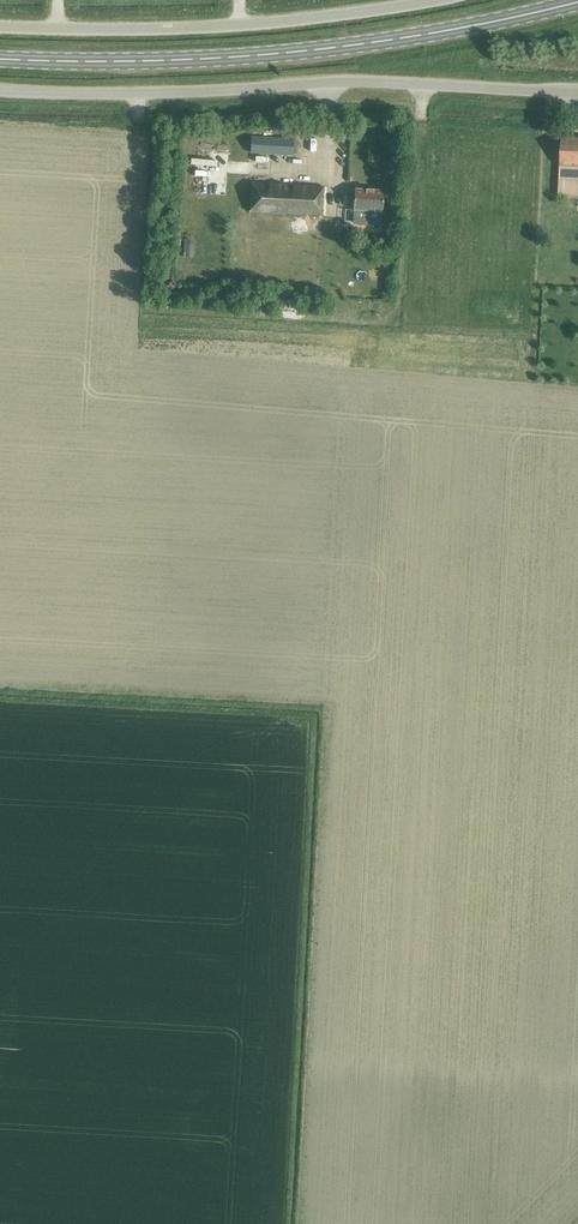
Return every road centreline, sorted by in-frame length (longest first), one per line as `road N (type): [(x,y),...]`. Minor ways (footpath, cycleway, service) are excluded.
road 1 (primary): [(0,59),(152,61),(323,49),(577,3)]
road 2 (unclassified): [(0,91),(150,93),(343,81),(577,93)]
road 3 (unclassified): [(0,26),(194,27),(437,0)]

